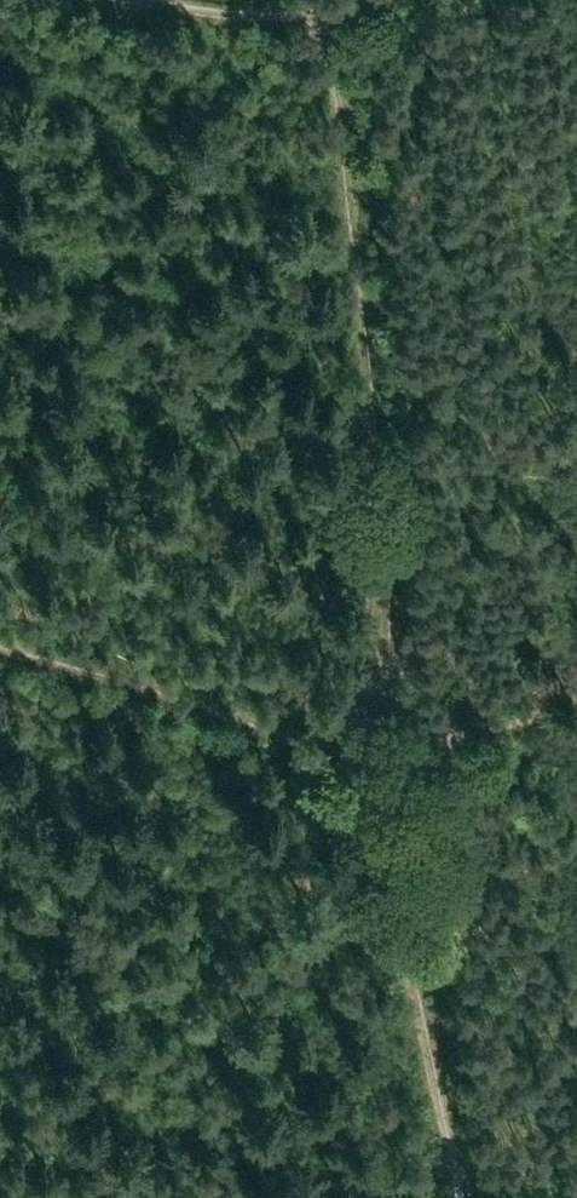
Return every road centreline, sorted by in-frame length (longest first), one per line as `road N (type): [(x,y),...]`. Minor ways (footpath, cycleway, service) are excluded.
road 1 (track): [(333,38),(394,522),(382,622),(387,762),(447,733),(576,703)]
road 2 (track): [(463,1197),(387,762),(0,639)]
road 3 (track): [(437,0),(333,38),(177,0)]

